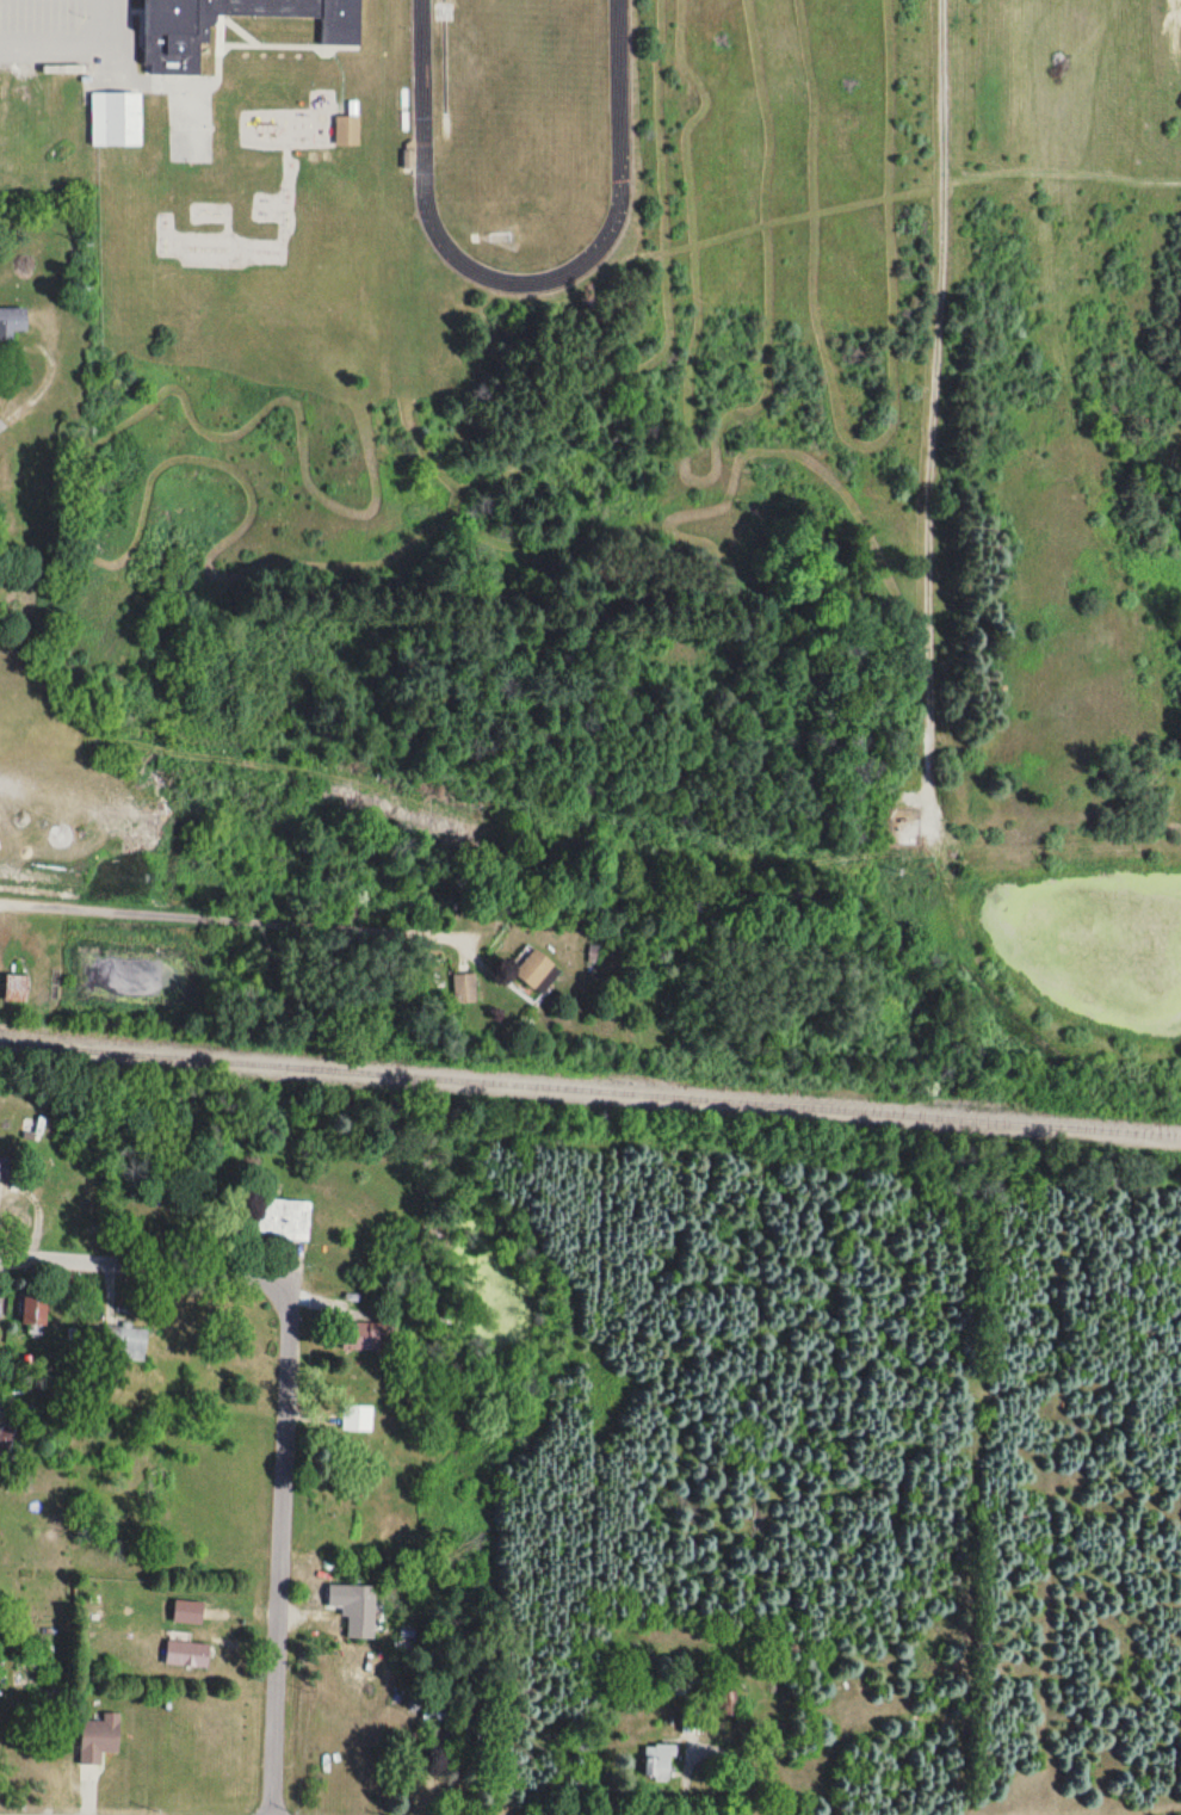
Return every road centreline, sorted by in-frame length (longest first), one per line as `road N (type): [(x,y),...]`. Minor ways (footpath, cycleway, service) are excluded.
road 1 (residential): [(271,1814),(284,1314),(277,1288)]
road 2 (residential): [(277,1288),(259,1272),(0,1254)]

